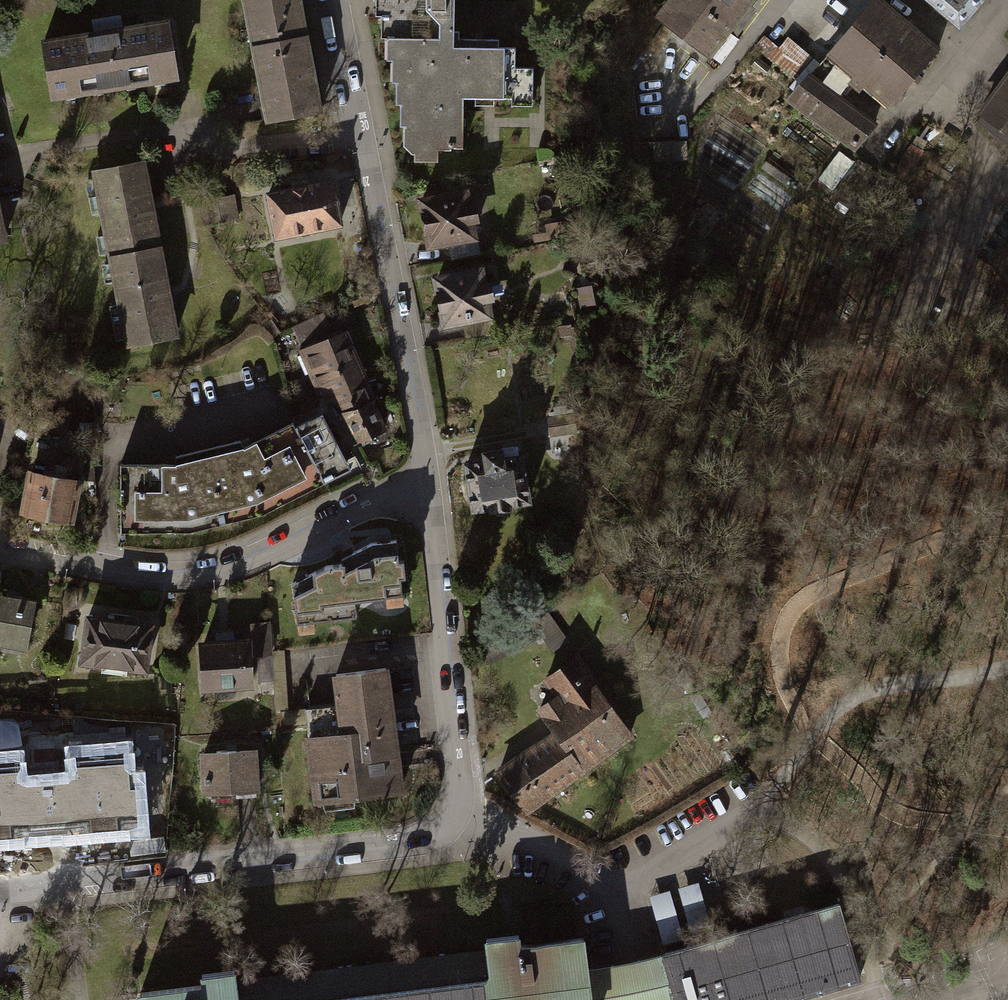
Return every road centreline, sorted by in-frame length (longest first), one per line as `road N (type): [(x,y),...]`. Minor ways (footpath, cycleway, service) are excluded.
road 1 (residential): [(0,889),(395,844),(450,818),(454,788),(423,493)]
road 2 (residential): [(423,493),(332,0)]
road 3 (residential): [(0,549),(186,577),(234,567),(370,500),(423,493)]

